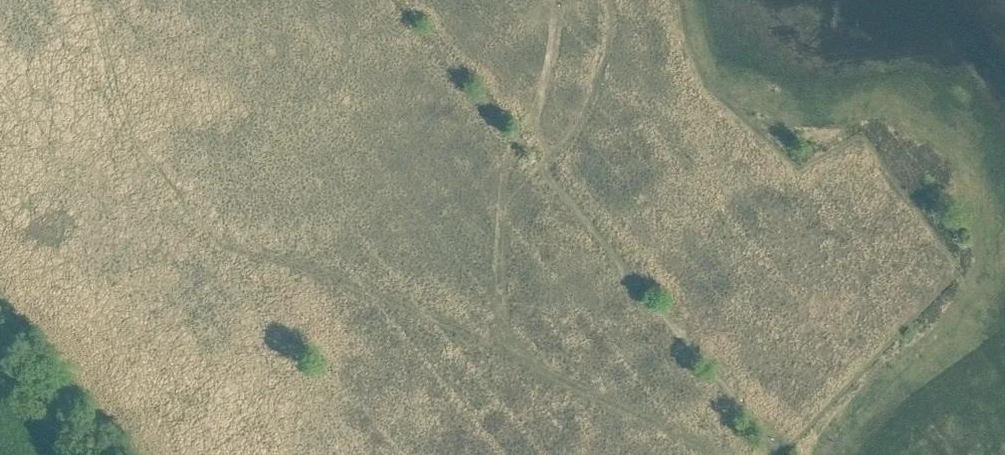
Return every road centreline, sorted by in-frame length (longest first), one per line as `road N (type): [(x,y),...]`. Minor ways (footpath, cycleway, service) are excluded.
road 1 (track): [(0,361),(78,454)]

